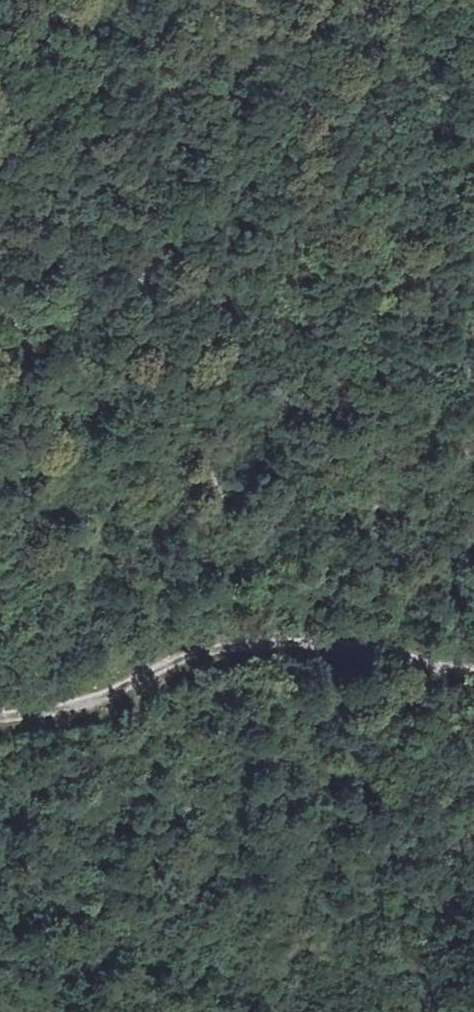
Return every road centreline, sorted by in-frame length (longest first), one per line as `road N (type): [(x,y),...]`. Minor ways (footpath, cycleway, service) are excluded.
road 1 (track): [(0,715),(97,699),(173,661),(255,640),(354,642),(473,670)]

